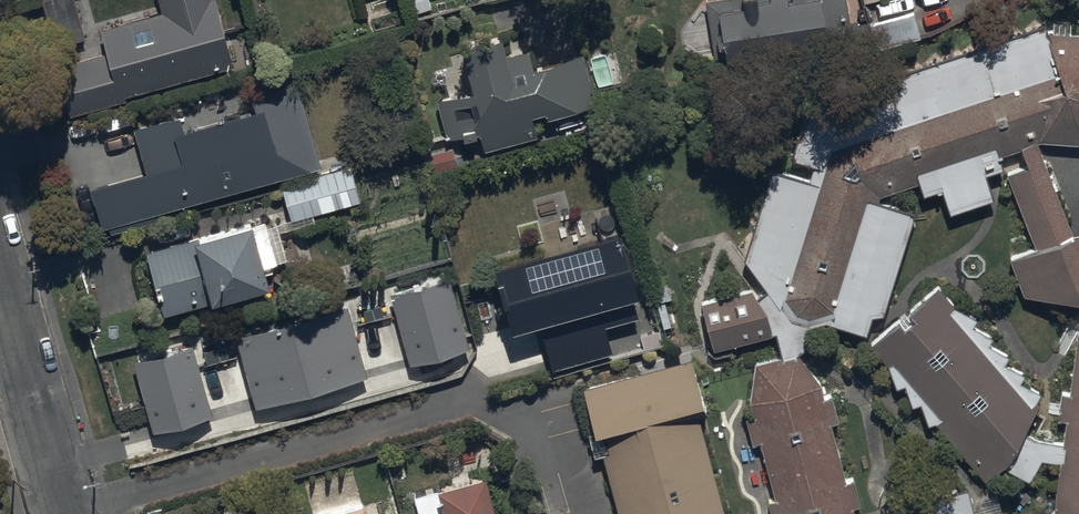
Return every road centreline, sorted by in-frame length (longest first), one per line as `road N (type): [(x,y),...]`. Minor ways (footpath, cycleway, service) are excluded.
road 1 (residential): [(0,263),(69,513)]

